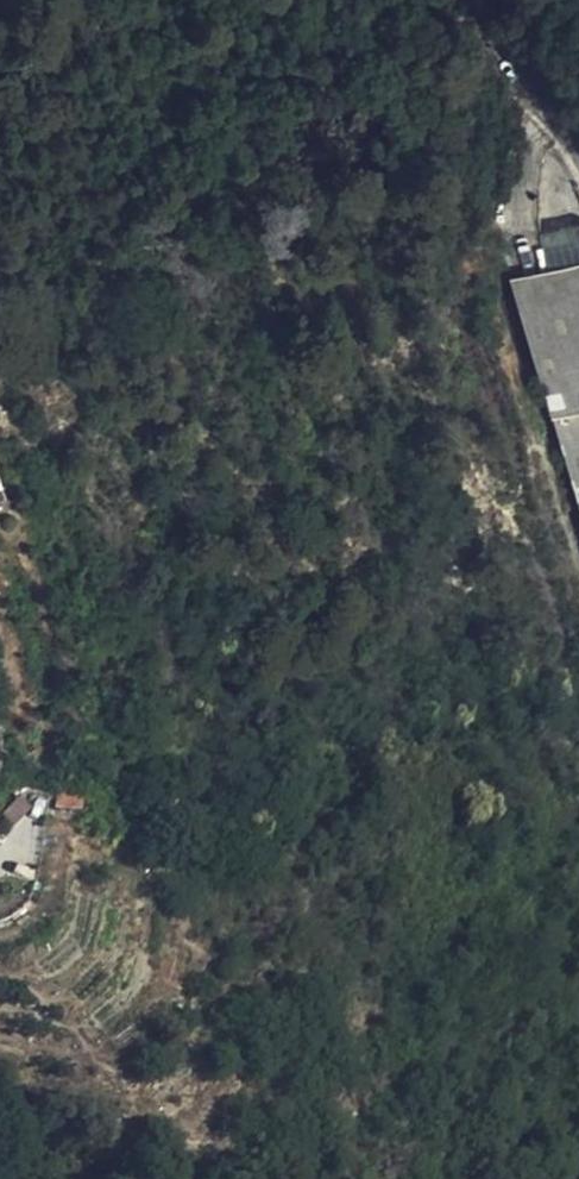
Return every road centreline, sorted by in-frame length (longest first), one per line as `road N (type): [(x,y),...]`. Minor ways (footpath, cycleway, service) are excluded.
road 1 (secondary): [(578,131),(479,0)]

